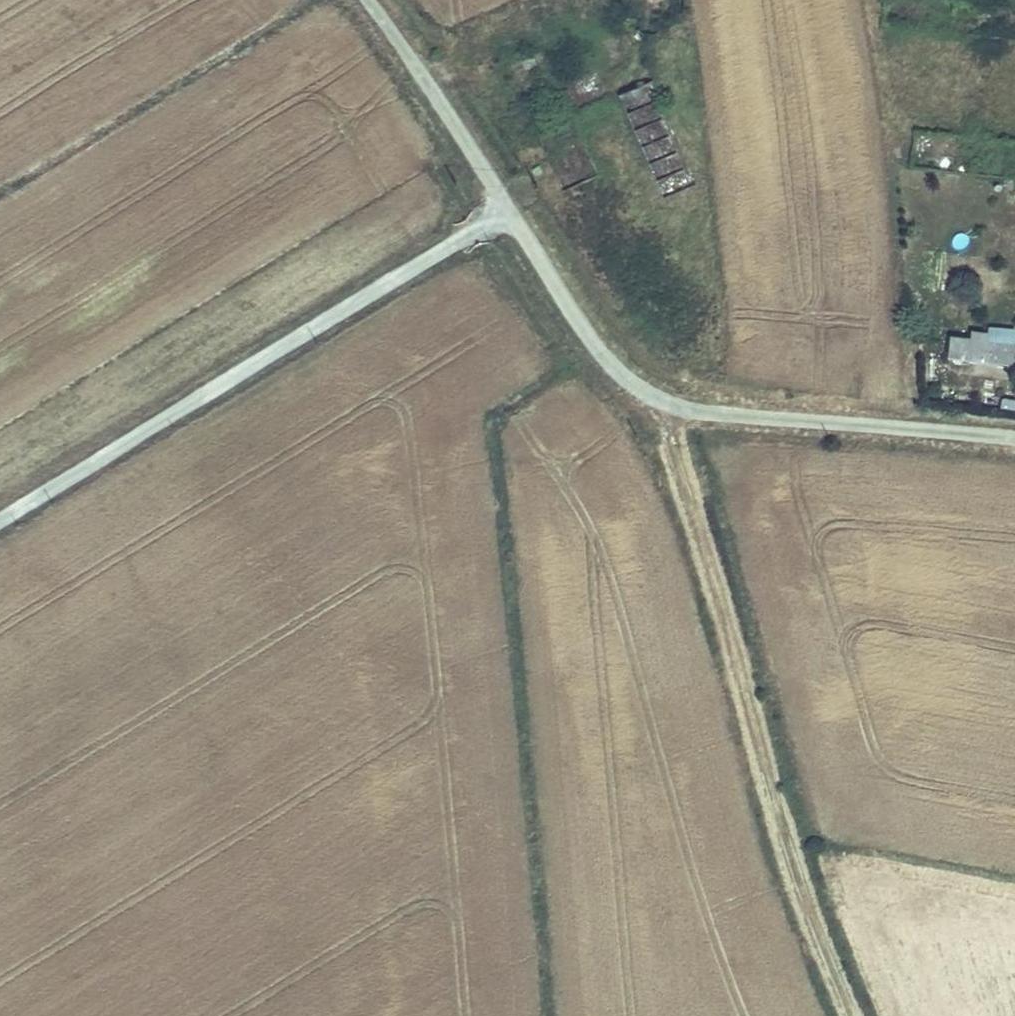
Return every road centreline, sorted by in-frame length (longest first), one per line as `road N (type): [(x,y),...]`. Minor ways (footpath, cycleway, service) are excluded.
road 1 (residential): [(371,0),(578,318),(628,380),(672,402),(745,414),(1014,435)]
road 2 (track): [(848,1015),(815,937),(675,459),(672,402)]

